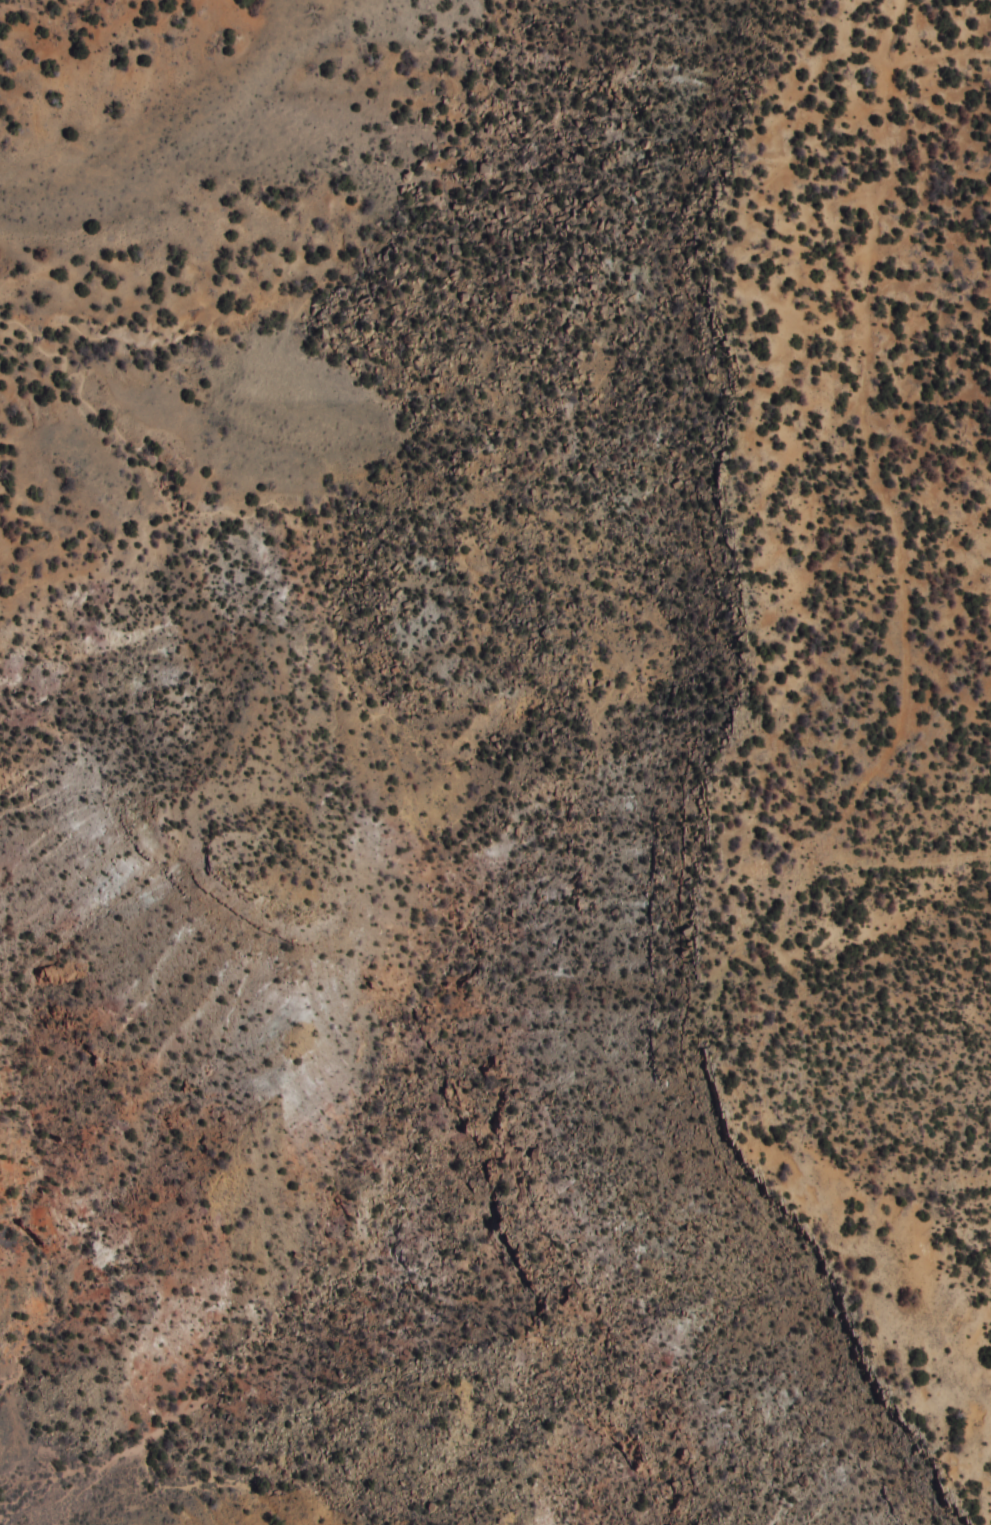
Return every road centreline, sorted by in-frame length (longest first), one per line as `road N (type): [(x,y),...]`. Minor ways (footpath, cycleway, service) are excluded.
road 1 (track): [(990,672),(938,682),(828,797),(792,923),(787,1032),(854,1158),(901,1190),(990,1190)]
road 2 (track): [(938,682),(896,520),(886,357),(924,0)]

